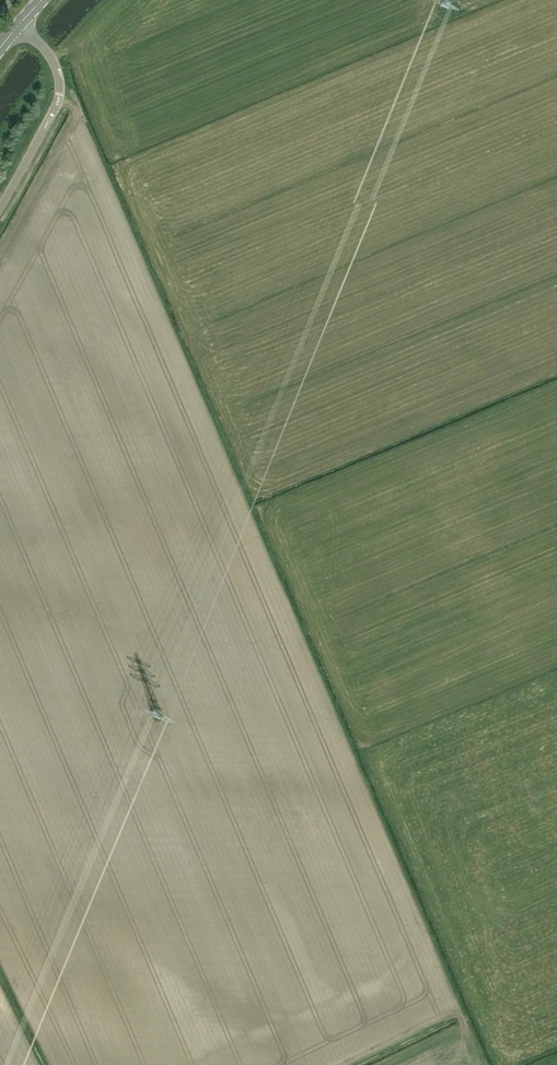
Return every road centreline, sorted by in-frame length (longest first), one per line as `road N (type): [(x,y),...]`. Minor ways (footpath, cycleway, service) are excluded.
road 1 (unclassified): [(0,210),(59,88),(53,61),(24,23)]

